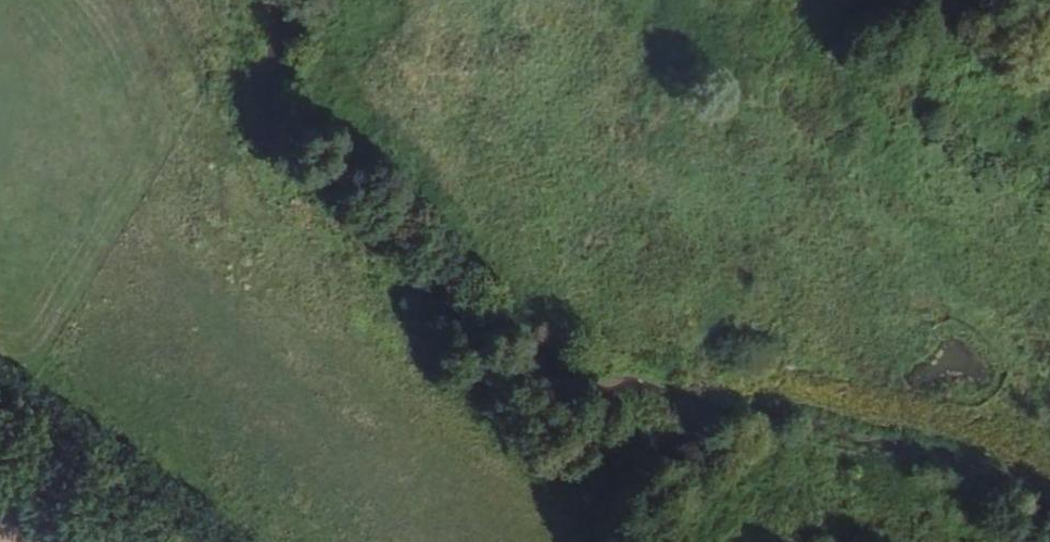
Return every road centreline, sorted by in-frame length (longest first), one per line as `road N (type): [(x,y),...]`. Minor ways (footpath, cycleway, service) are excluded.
road 1 (tertiary): [(149,541),(0,437)]

